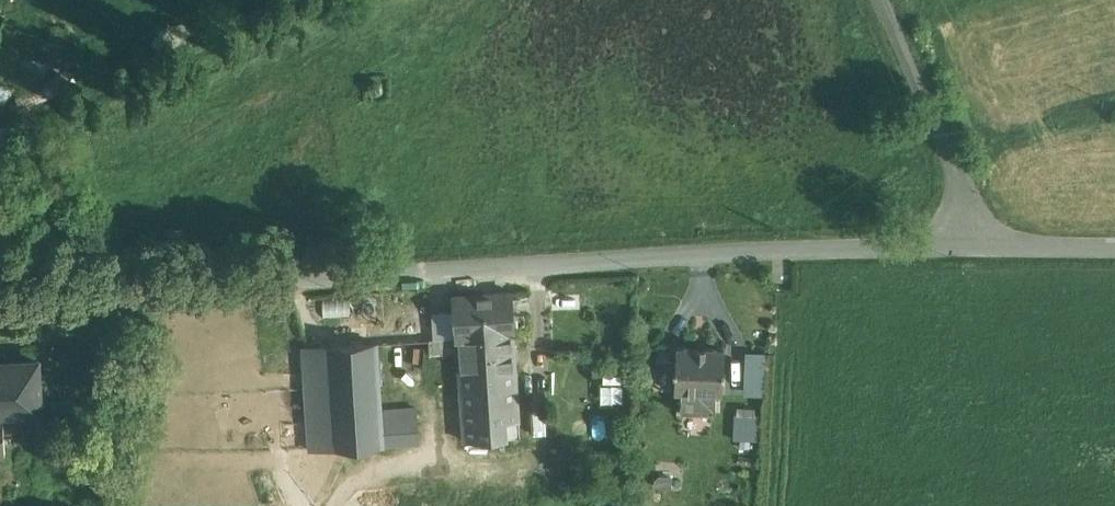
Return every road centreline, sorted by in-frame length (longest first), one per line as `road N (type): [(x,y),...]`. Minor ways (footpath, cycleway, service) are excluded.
road 1 (unclassified): [(0,292),(987,246)]
road 2 (unclassified): [(987,246),(881,0)]
road 3 (unclassified): [(1114,250),(987,246)]

